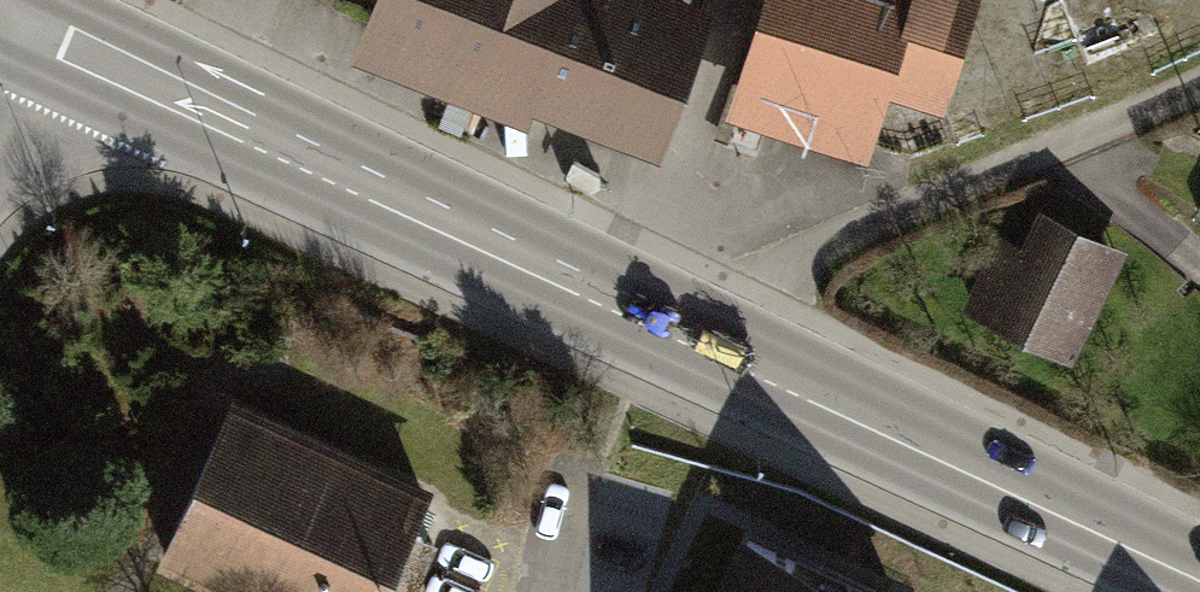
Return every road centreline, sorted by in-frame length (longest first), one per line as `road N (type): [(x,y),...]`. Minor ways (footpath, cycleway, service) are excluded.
road 1 (primary): [(23,25),(622,311)]
road 2 (primary): [(622,311),(1199,582)]
road 3 (track): [(663,331),(715,286),(1199,69)]
road 4 (unclassified): [(622,311),(708,107),(733,0)]

